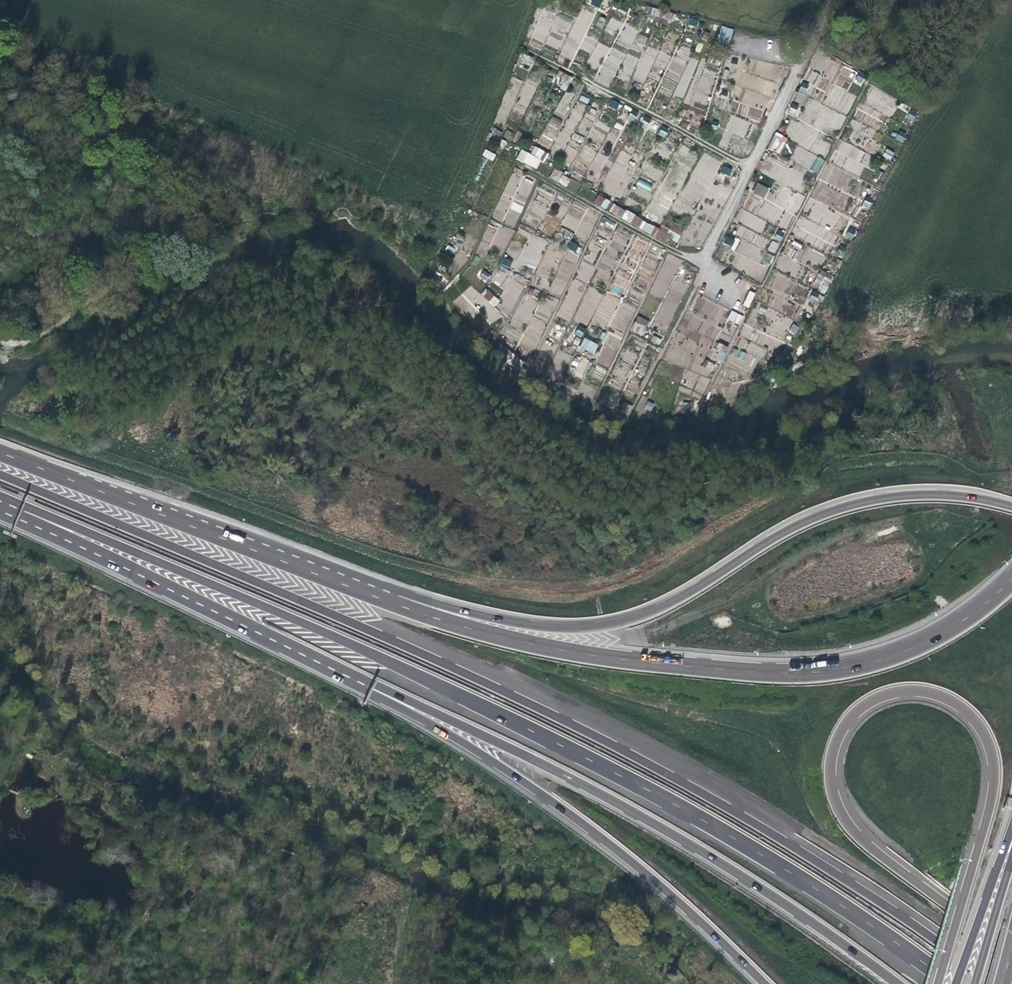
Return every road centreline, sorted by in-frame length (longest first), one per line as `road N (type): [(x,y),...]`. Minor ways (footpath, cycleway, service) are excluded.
road 1 (motorway): [(994,983),(839,875),(611,743),(430,657),(0,475)]
road 2 (motorway): [(0,499),(206,581),(587,759),(766,857),(951,983)]
road 3 (motorway): [(1011,578),(966,618),(909,649),(847,667),(786,672),(536,644),(441,619),(306,566)]
road 4 (motorway): [(1011,506),(921,494),(843,506),(769,540),(665,605),(593,626),(499,620),(306,566)]
road 5 (motorway): [(288,648),(650,822),(899,983)]
road 6 (motorway): [(957,913),(875,851),(835,798),(836,740),(856,710),(878,697),(940,696),(971,718),(990,749),(991,798),(957,913)]
road 7 (motorway): [(288,648),(546,798),(636,866),(764,983)]
road 8 (track): [(629,418),(701,266),(519,167)]
road 9 (motorway): [(306,566),(0,454)]
road 10 (motorway): [(0,505),(288,648)]
road 11 (track): [(530,55),(749,167)]
road 12 (trunk): [(1011,836),(955,983)]
road 13 (motorway): [(1011,850),(973,983)]

